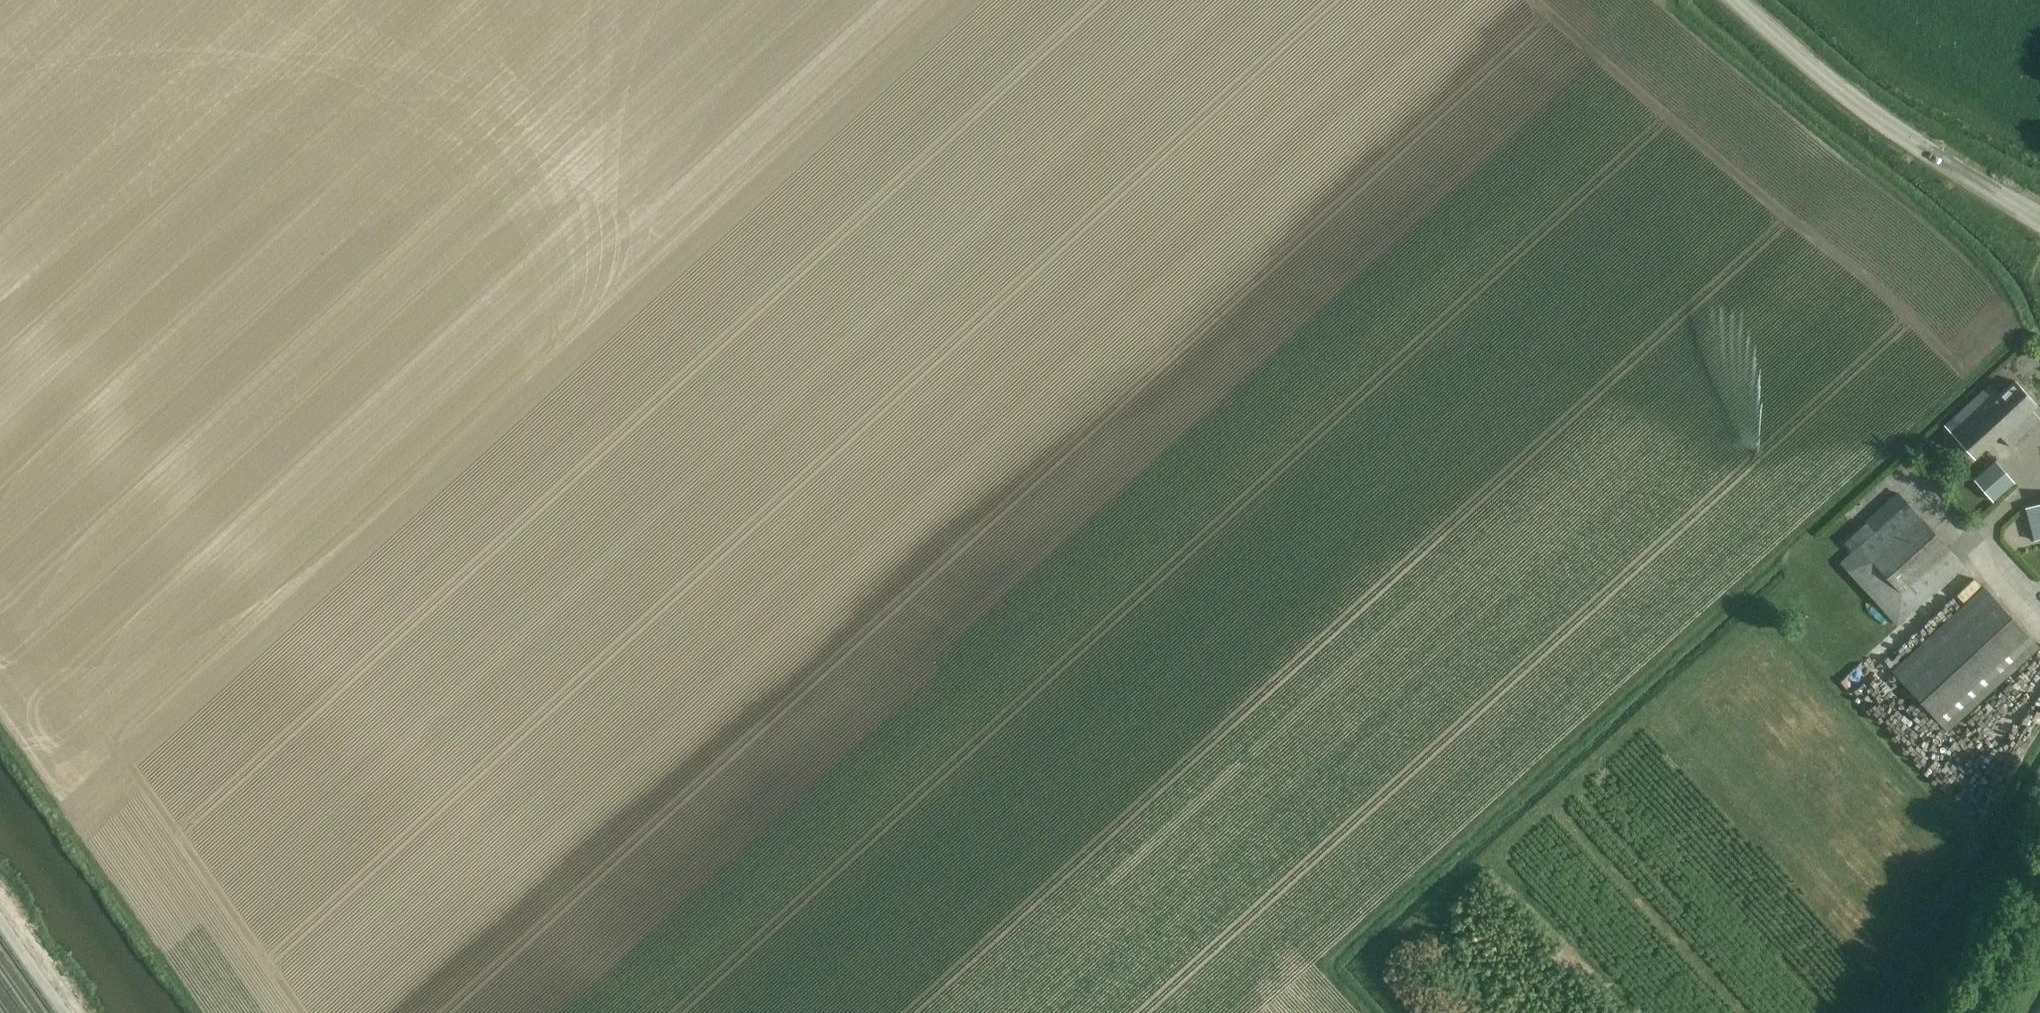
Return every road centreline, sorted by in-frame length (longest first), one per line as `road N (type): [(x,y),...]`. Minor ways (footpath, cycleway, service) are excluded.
road 1 (unclassified): [(2039,220),(1861,105),(1739,0)]
road 2 (residential): [(1965,1012),(2039,876)]

